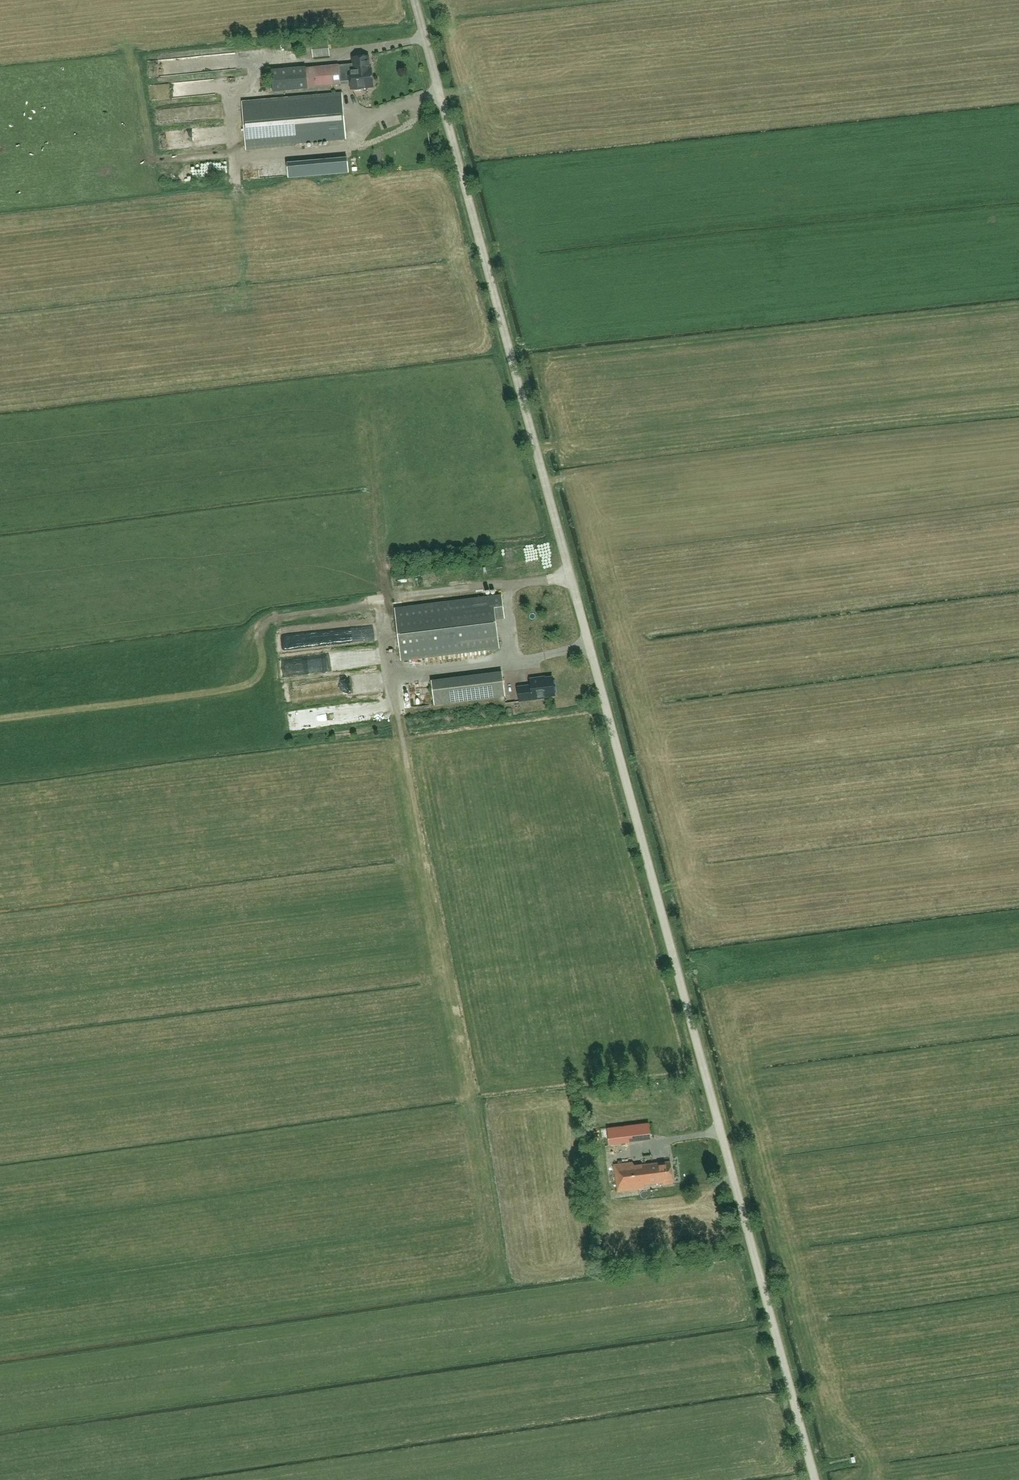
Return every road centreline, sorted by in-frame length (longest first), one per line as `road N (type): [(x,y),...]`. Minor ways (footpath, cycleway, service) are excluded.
road 1 (unclassified): [(817,1479),(415,0)]

